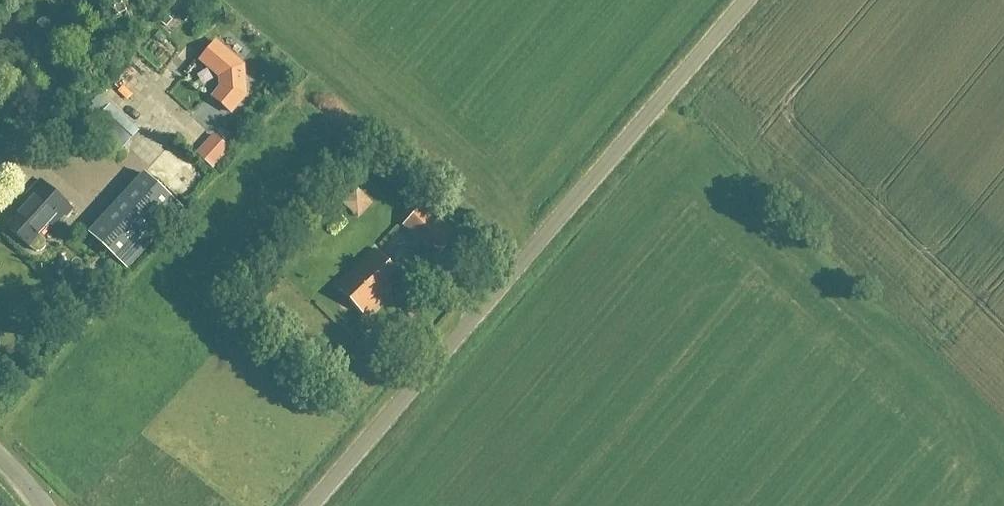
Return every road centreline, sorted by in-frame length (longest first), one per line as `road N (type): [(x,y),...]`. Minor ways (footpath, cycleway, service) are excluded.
road 1 (unclassified): [(311,505),(747,0)]

